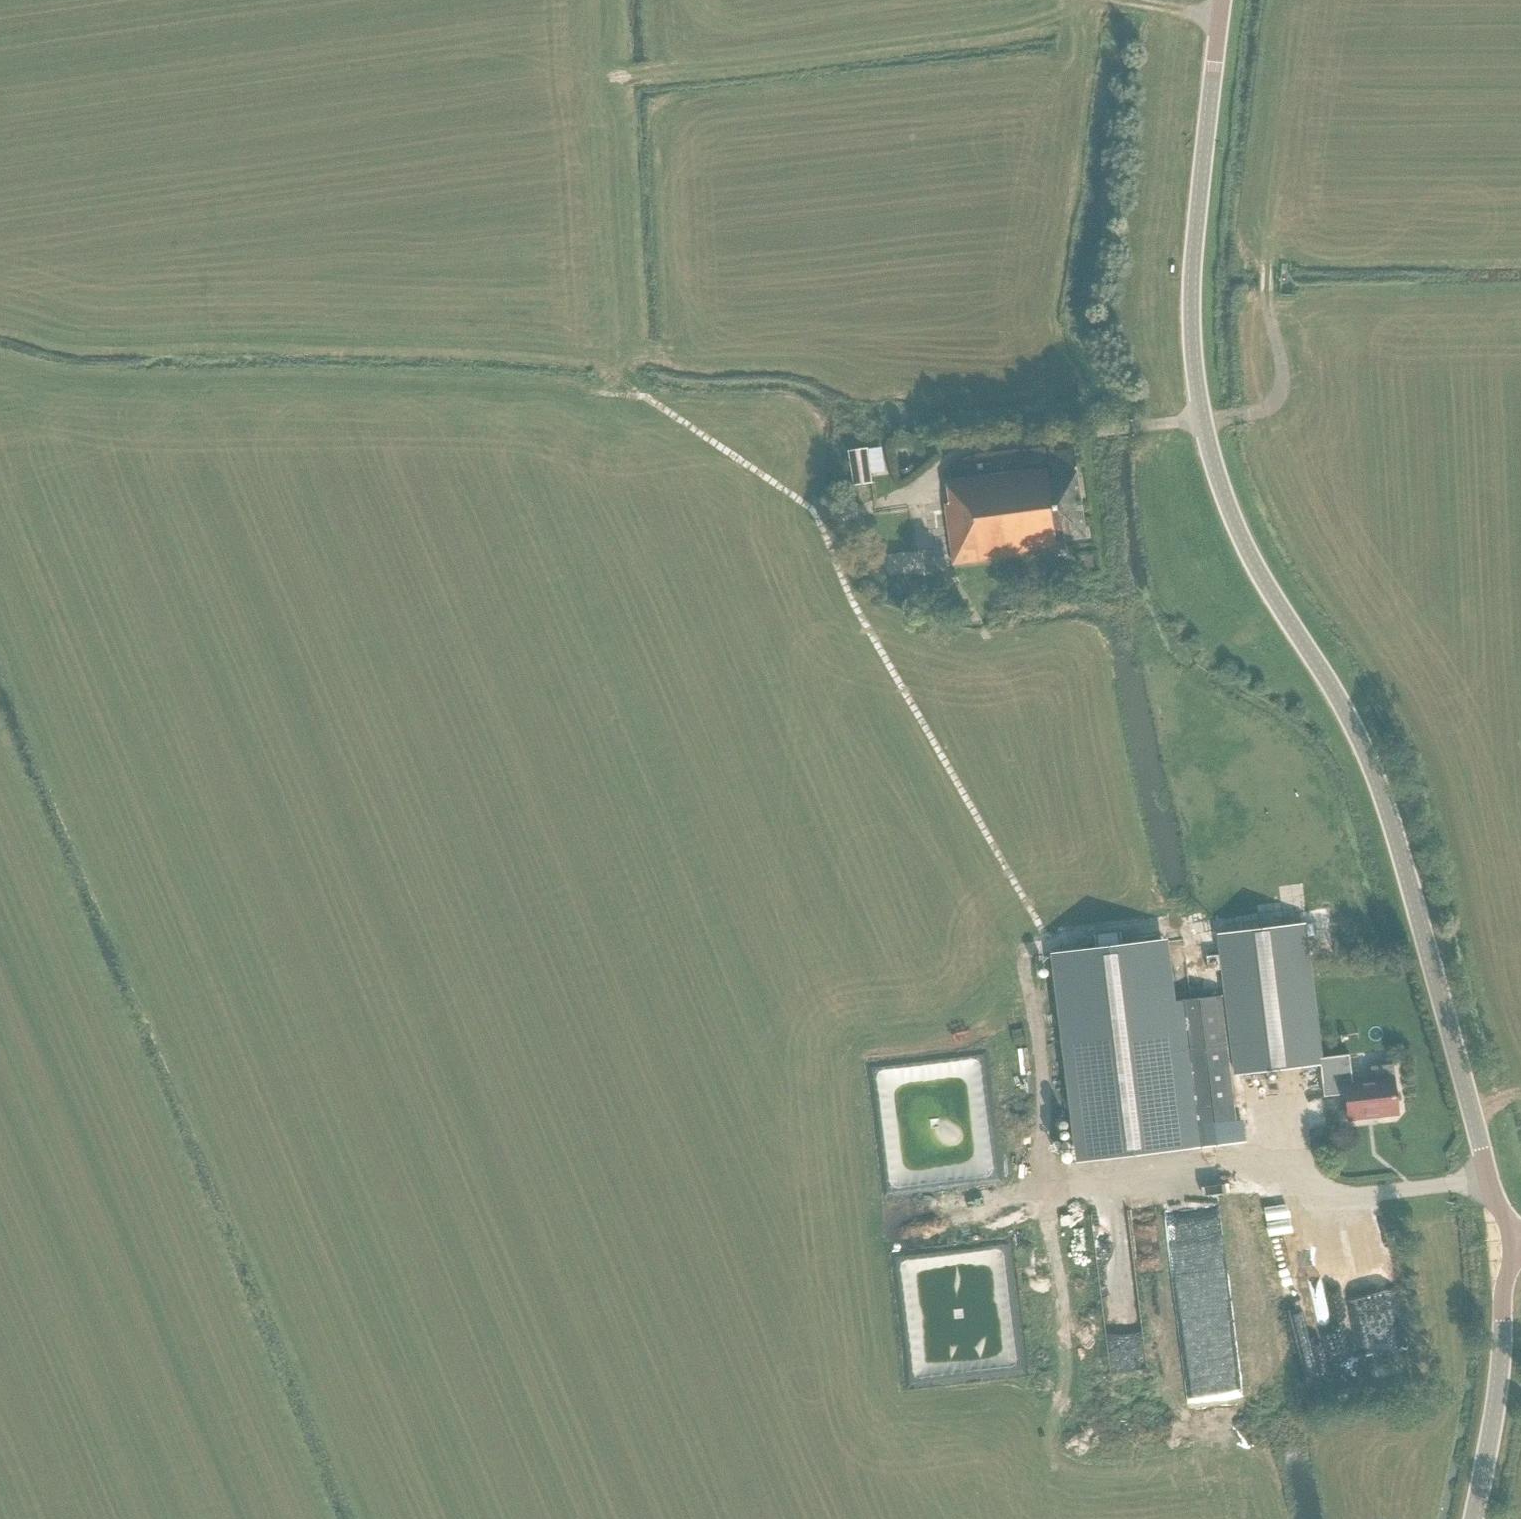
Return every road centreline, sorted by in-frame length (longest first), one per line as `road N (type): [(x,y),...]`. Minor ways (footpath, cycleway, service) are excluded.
road 1 (tertiary): [(1514,1243),(1495,1203),(1380,788),(1354,729),(1235,527),(1202,420),(1193,267),(1224,0)]
road 2 (tertiary): [(1473,1518),(1514,1243)]

